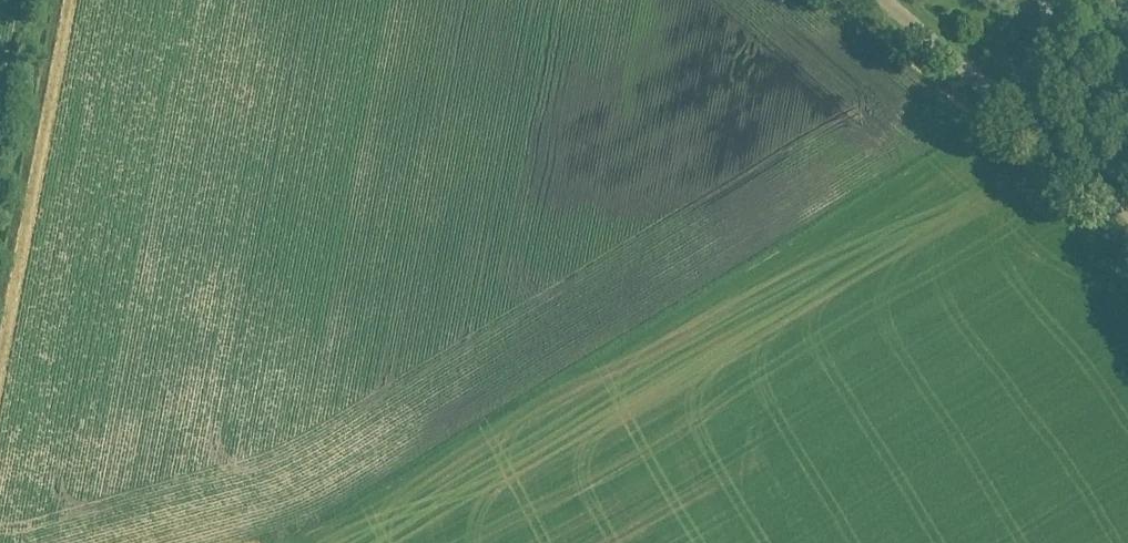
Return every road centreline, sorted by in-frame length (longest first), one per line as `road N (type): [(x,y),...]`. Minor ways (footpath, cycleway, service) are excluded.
road 1 (unclassified): [(1127,207),(896,0)]

